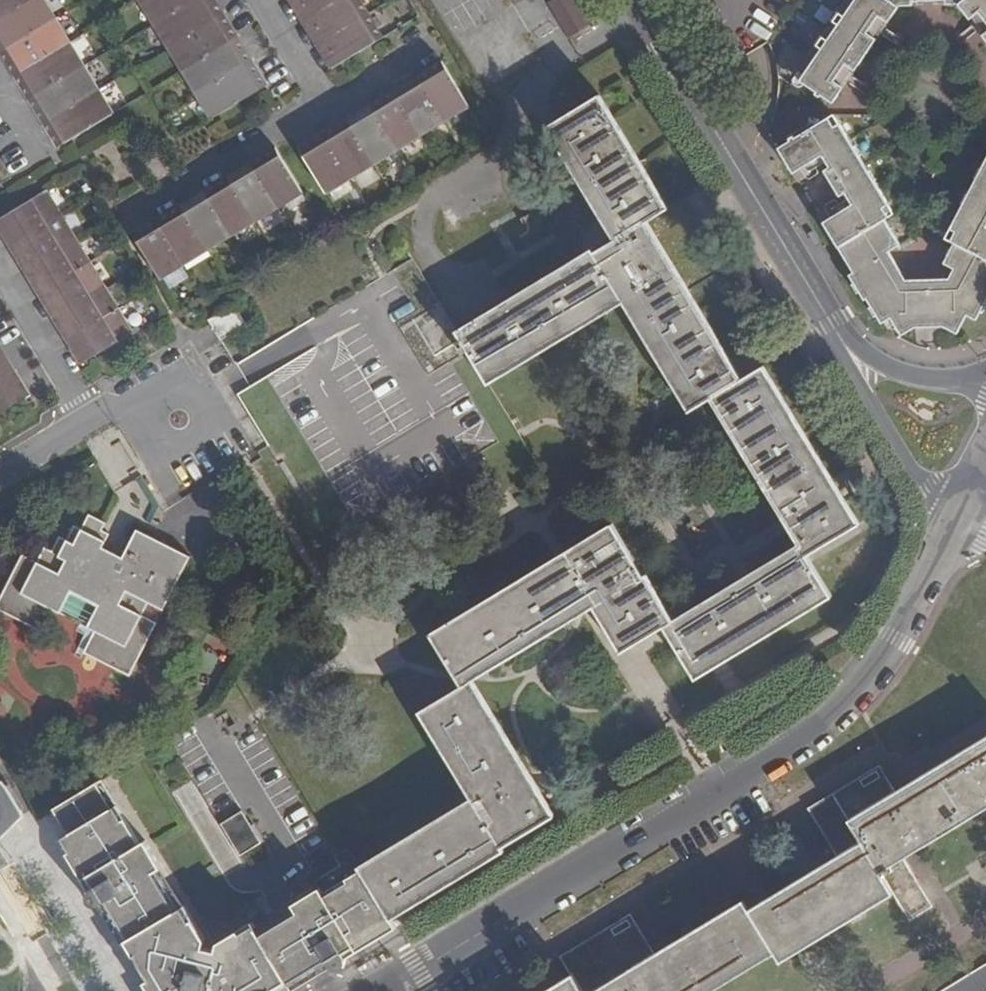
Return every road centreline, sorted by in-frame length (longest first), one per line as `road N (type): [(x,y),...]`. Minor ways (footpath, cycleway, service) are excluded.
road 1 (tertiary): [(379,990),(761,761),(848,695),(890,642),(958,513)]
road 2 (tertiary): [(637,0),(850,353)]
road 3 (residential): [(323,108),(135,221)]
road 4 (tertiary): [(850,353),(930,487),(958,513)]
road 5 (residential): [(83,426),(0,290)]
road 6 (residential): [(139,413),(152,448),(174,454),(191,448),(205,416),(190,393)]
road 7 (tertiary): [(985,389),(915,377),(850,353)]
road 8 (residential): [(323,108),(261,0)]

